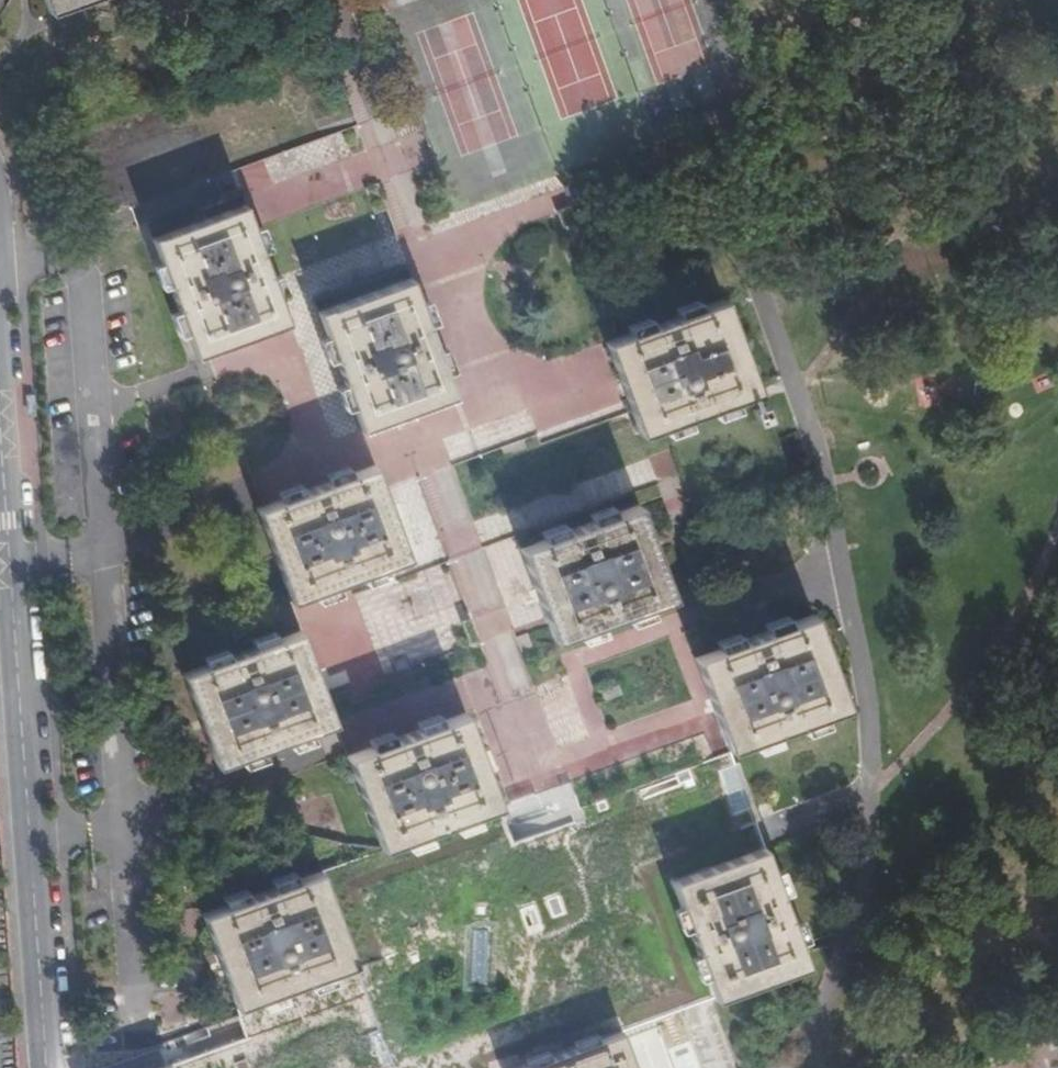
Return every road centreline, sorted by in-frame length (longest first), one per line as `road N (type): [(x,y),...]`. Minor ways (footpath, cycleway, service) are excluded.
road 1 (residential): [(48,1067),(0,431)]

